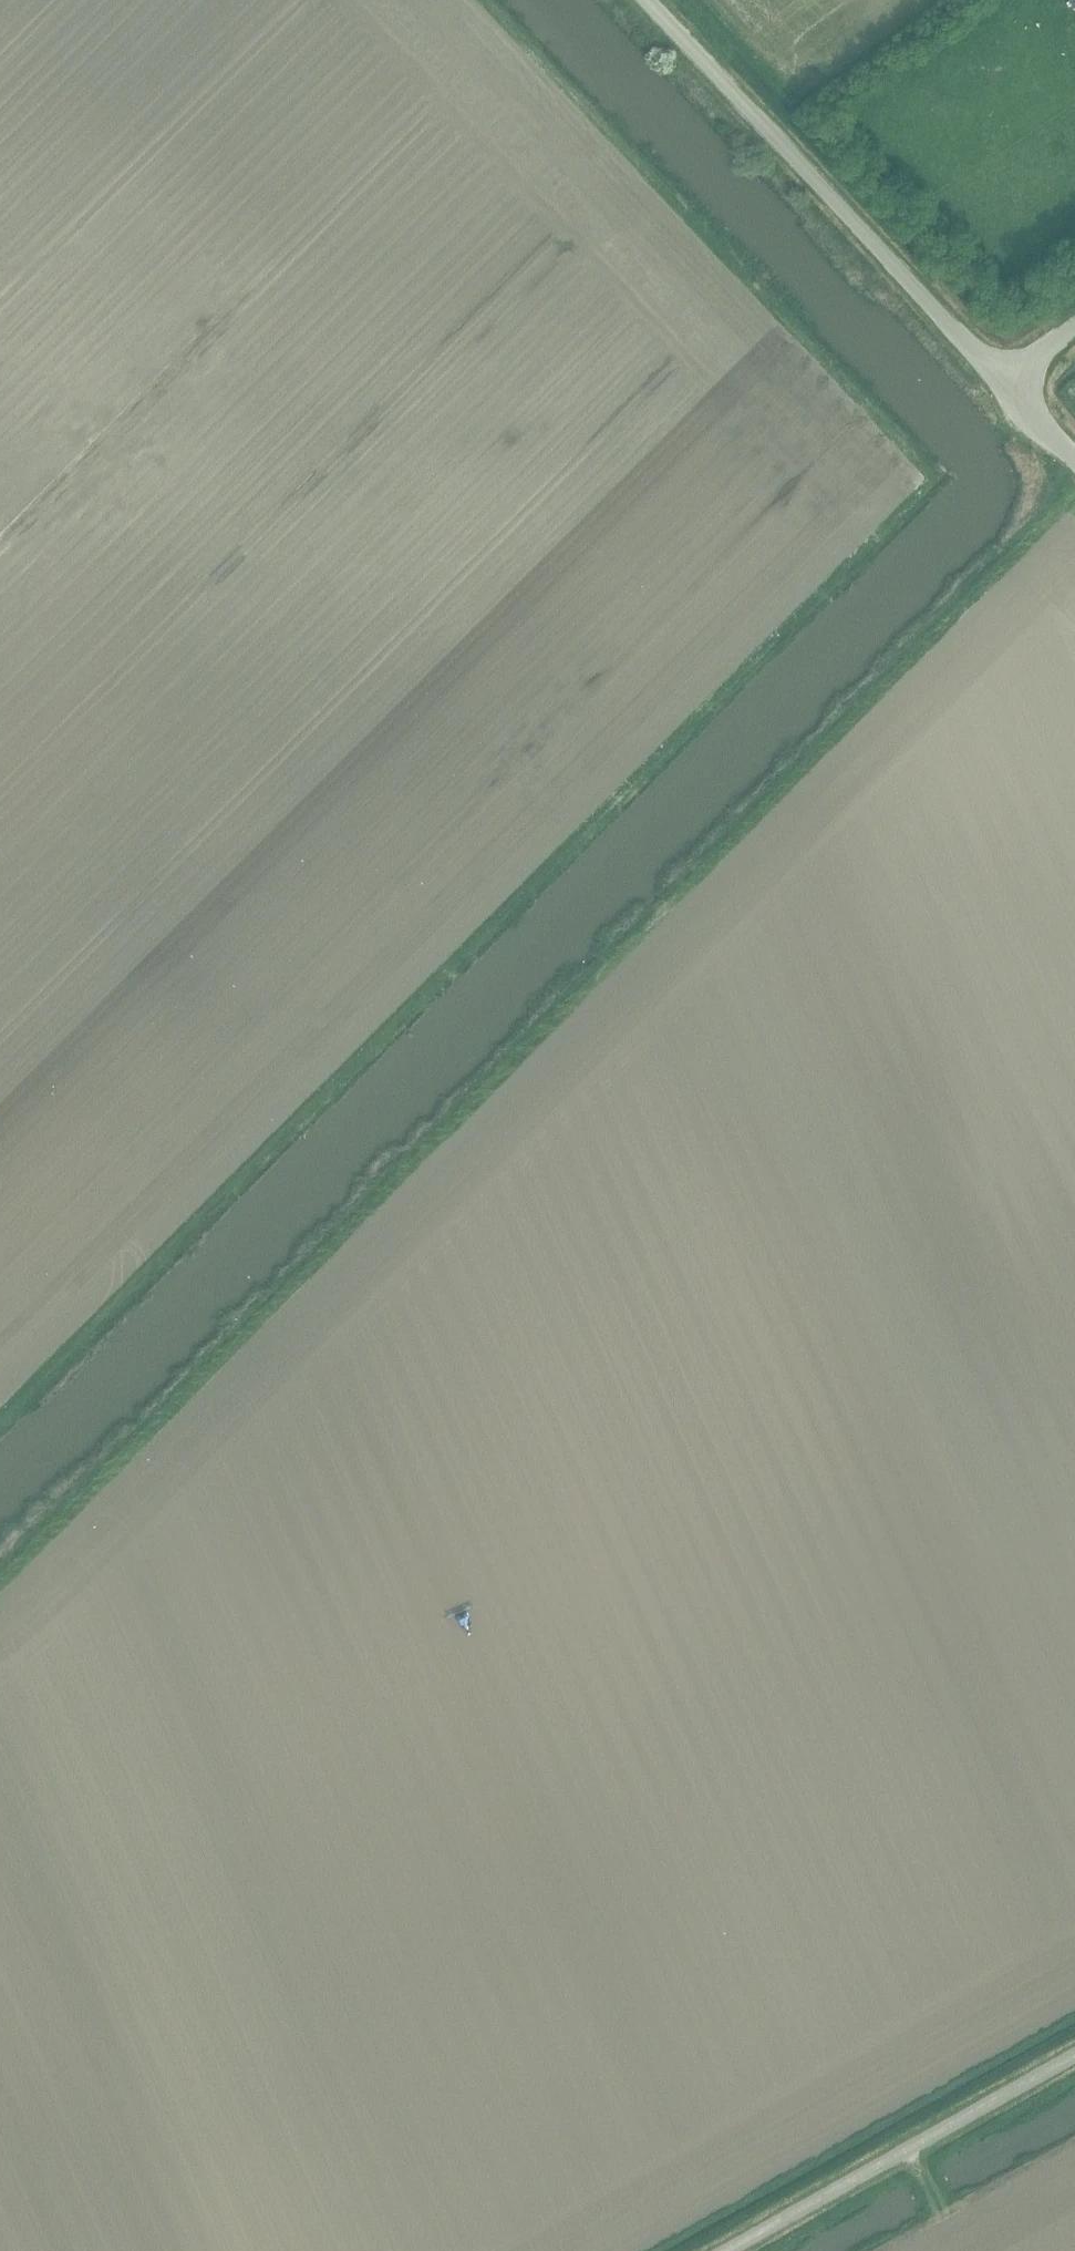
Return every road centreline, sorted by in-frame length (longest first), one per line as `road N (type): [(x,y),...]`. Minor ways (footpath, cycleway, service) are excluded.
road 1 (tertiary): [(1003,381),(647,0)]
road 2 (unclassified): [(720,2250),(1074,2052)]

